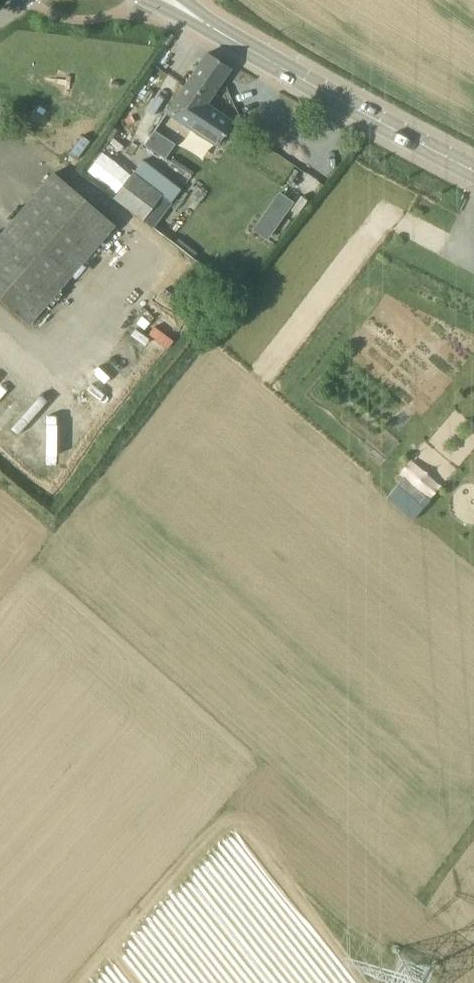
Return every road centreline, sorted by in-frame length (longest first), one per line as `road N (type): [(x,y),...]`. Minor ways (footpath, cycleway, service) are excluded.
road 1 (tertiary): [(473,172),(188,13)]

